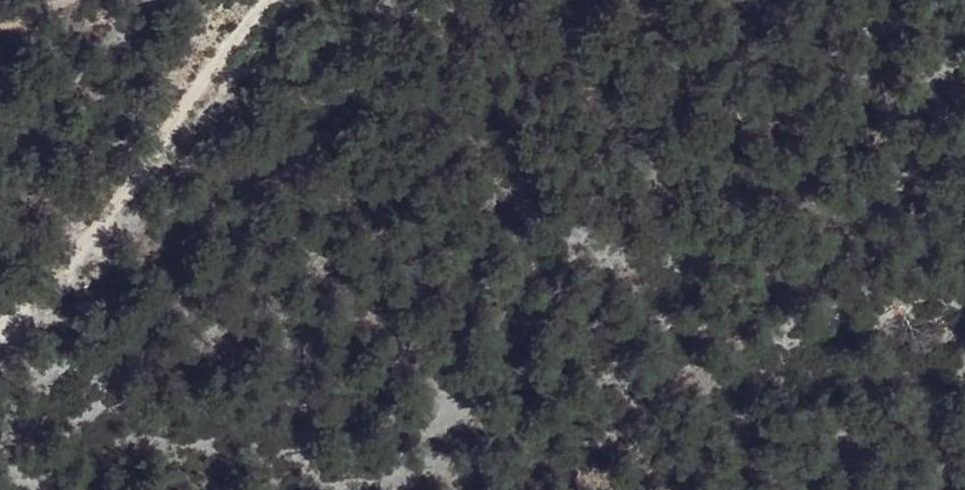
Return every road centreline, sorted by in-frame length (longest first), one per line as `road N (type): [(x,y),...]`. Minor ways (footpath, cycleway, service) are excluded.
road 1 (track): [(273,0),(96,235),(20,323),(0,332)]

